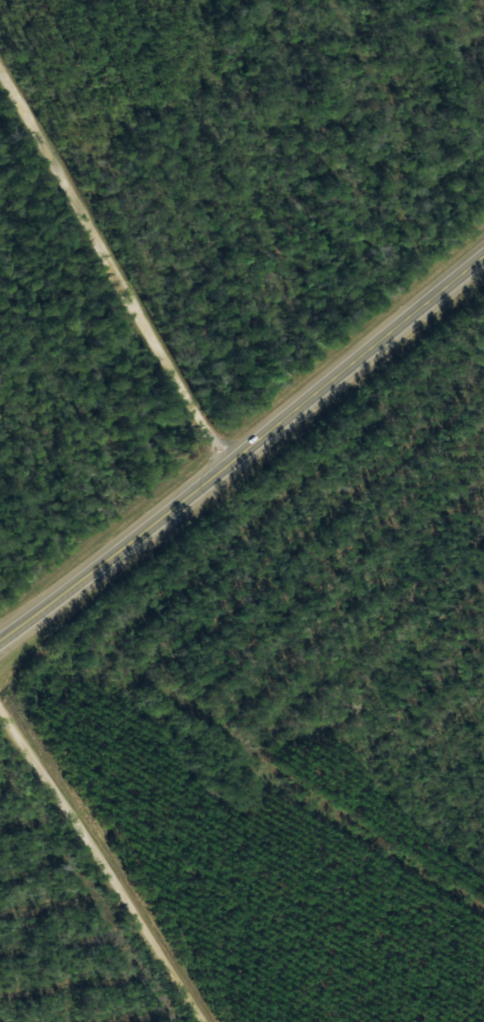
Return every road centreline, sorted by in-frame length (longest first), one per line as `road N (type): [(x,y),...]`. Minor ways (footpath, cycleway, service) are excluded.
road 1 (primary): [(0,653),(483,278)]
road 2 (residential): [(0,15),(145,269),(273,448)]
road 3 (residential): [(198,1021),(145,944),(0,674)]

